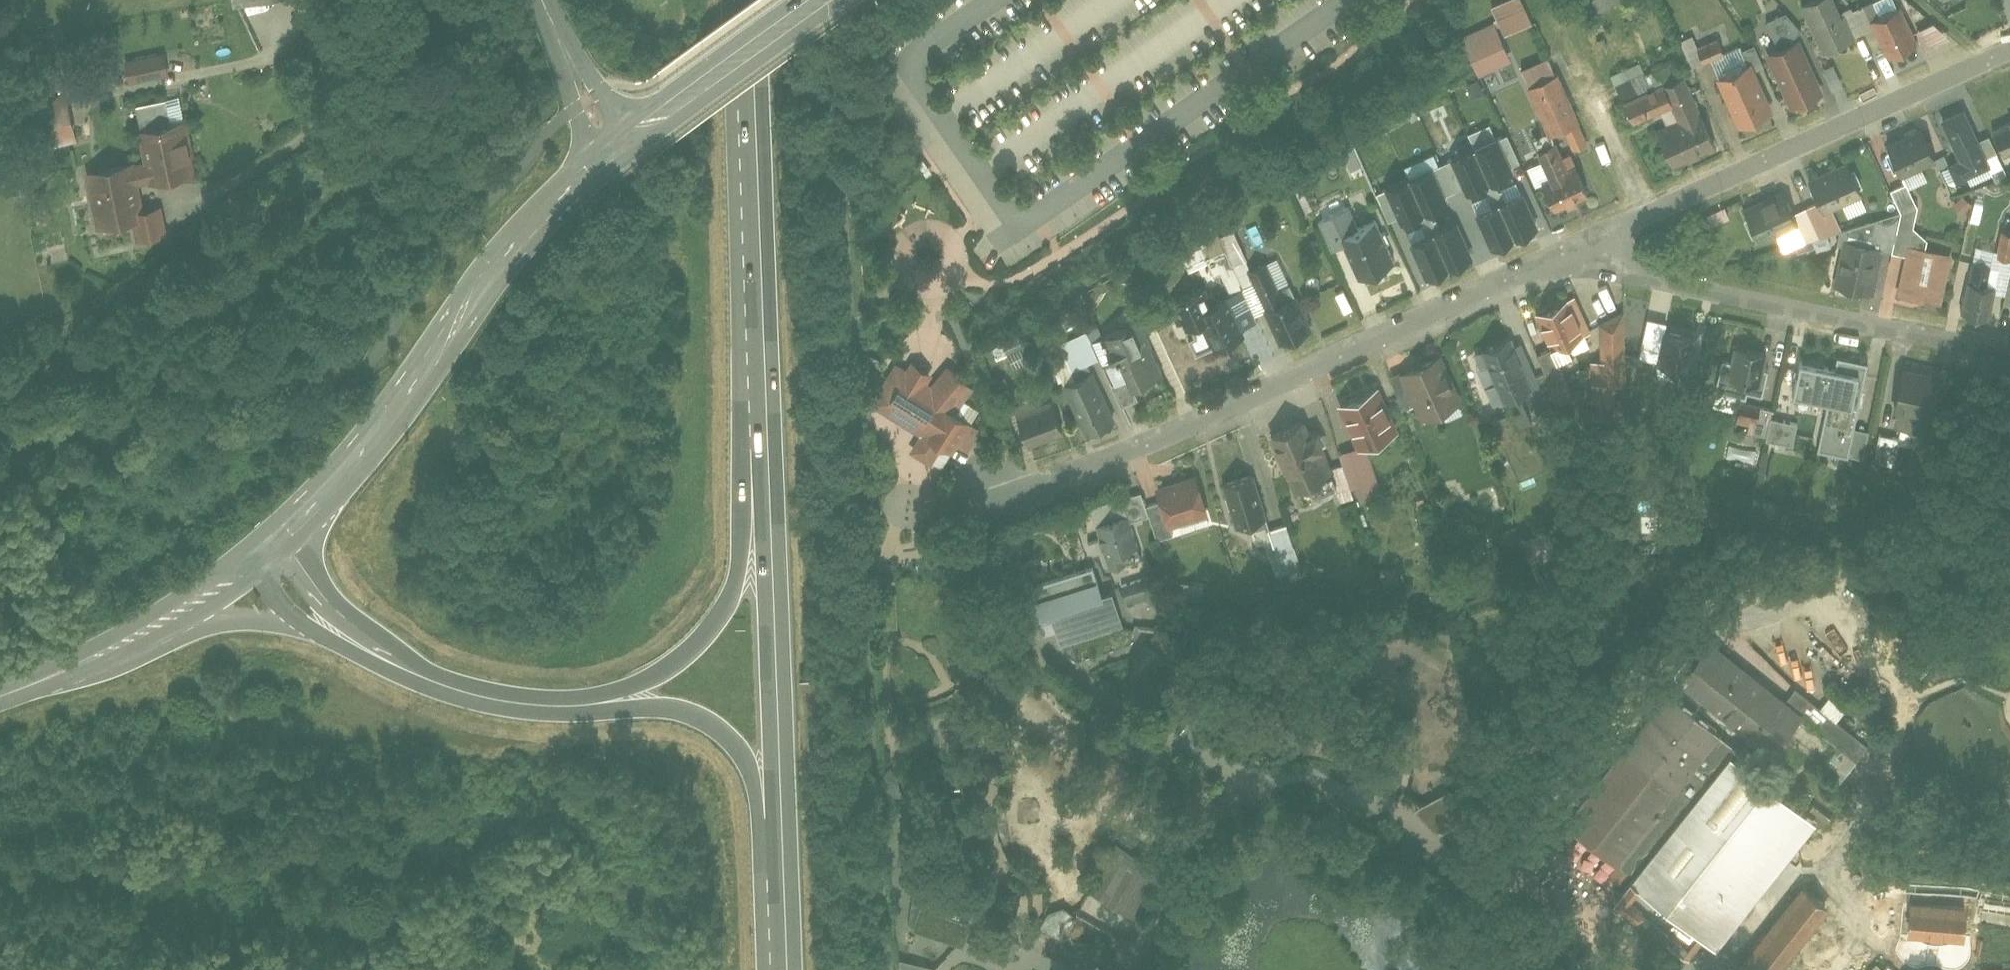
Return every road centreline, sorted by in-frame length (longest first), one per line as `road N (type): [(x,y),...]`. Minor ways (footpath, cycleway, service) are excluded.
road 1 (residential): [(1555,259),(1049,485),(997,484)]
road 2 (primary): [(786,882),(762,308)]
road 3 (tertiary): [(608,147),(526,229),(373,437),(267,548)]
road 4 (residential): [(2009,54),(1555,259)]
road 5 (primary): [(762,308),(740,350),(736,583),(703,644),(680,663),(585,704)]
road 6 (residential): [(2009,353),(1555,259)]
road 7 (primary): [(585,704),(671,708),(725,733),(750,766),(762,842),(786,882)]
road 8 (primary): [(762,308),(749,0)]
road 9 (tertiary): [(608,147),(814,0)]
road 10 (primary): [(135,639),(234,616),(305,622),(368,640)]
road 11 (primary): [(585,704),(501,696),(422,672),(368,640)]
road 12 (tertiary): [(267,548),(209,595),(135,639)]
road 13 (residential): [(543,0),(608,147)]
road 14 (tertiary): [(135,639),(0,693)]
road 15 (primary): [(368,640),(316,602),(267,548)]

